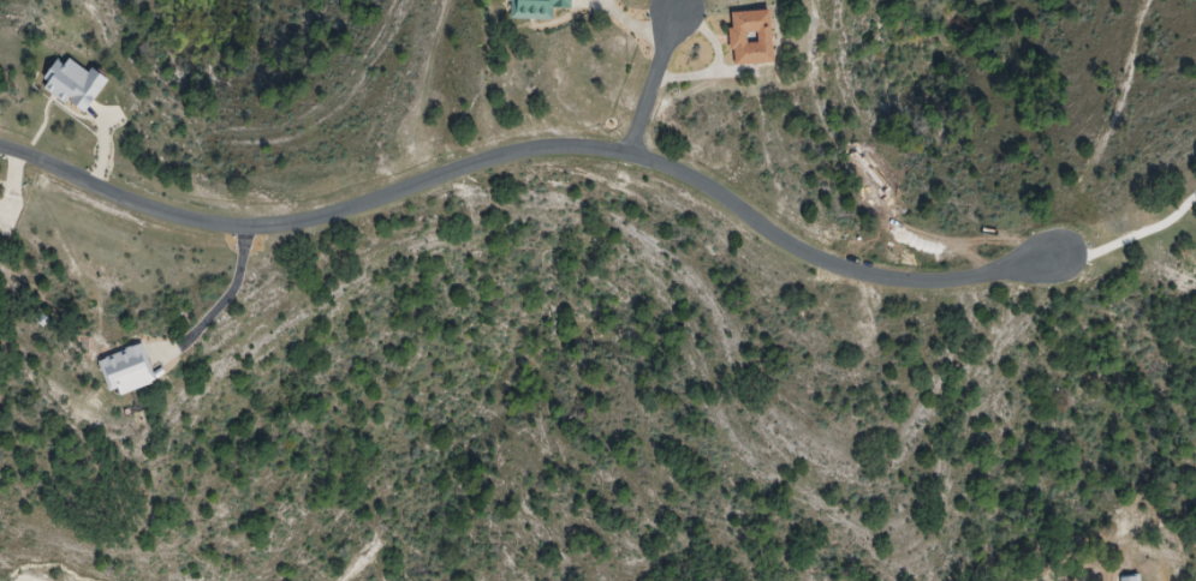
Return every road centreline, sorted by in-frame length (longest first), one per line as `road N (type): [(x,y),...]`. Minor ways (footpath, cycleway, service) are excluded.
road 1 (residential): [(1067,258),(947,289),(876,275),(819,256),(636,150),(597,148),(447,174),(313,218),(248,224),(132,211),(48,160),(0,149)]
road 2 (residential): [(636,150),(691,0)]

